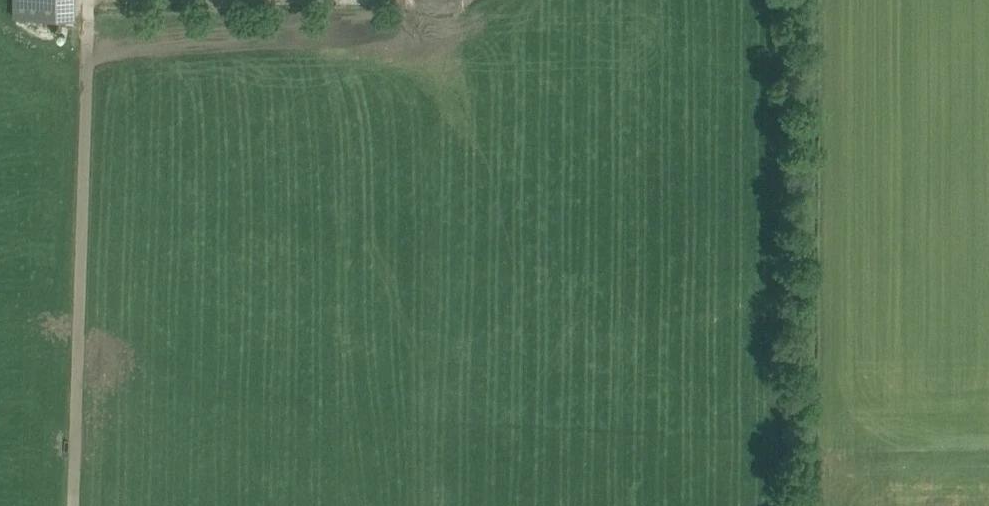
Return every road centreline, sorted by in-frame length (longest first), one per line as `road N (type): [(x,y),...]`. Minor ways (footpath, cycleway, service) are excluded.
road 1 (track): [(75,505),(93,0)]

